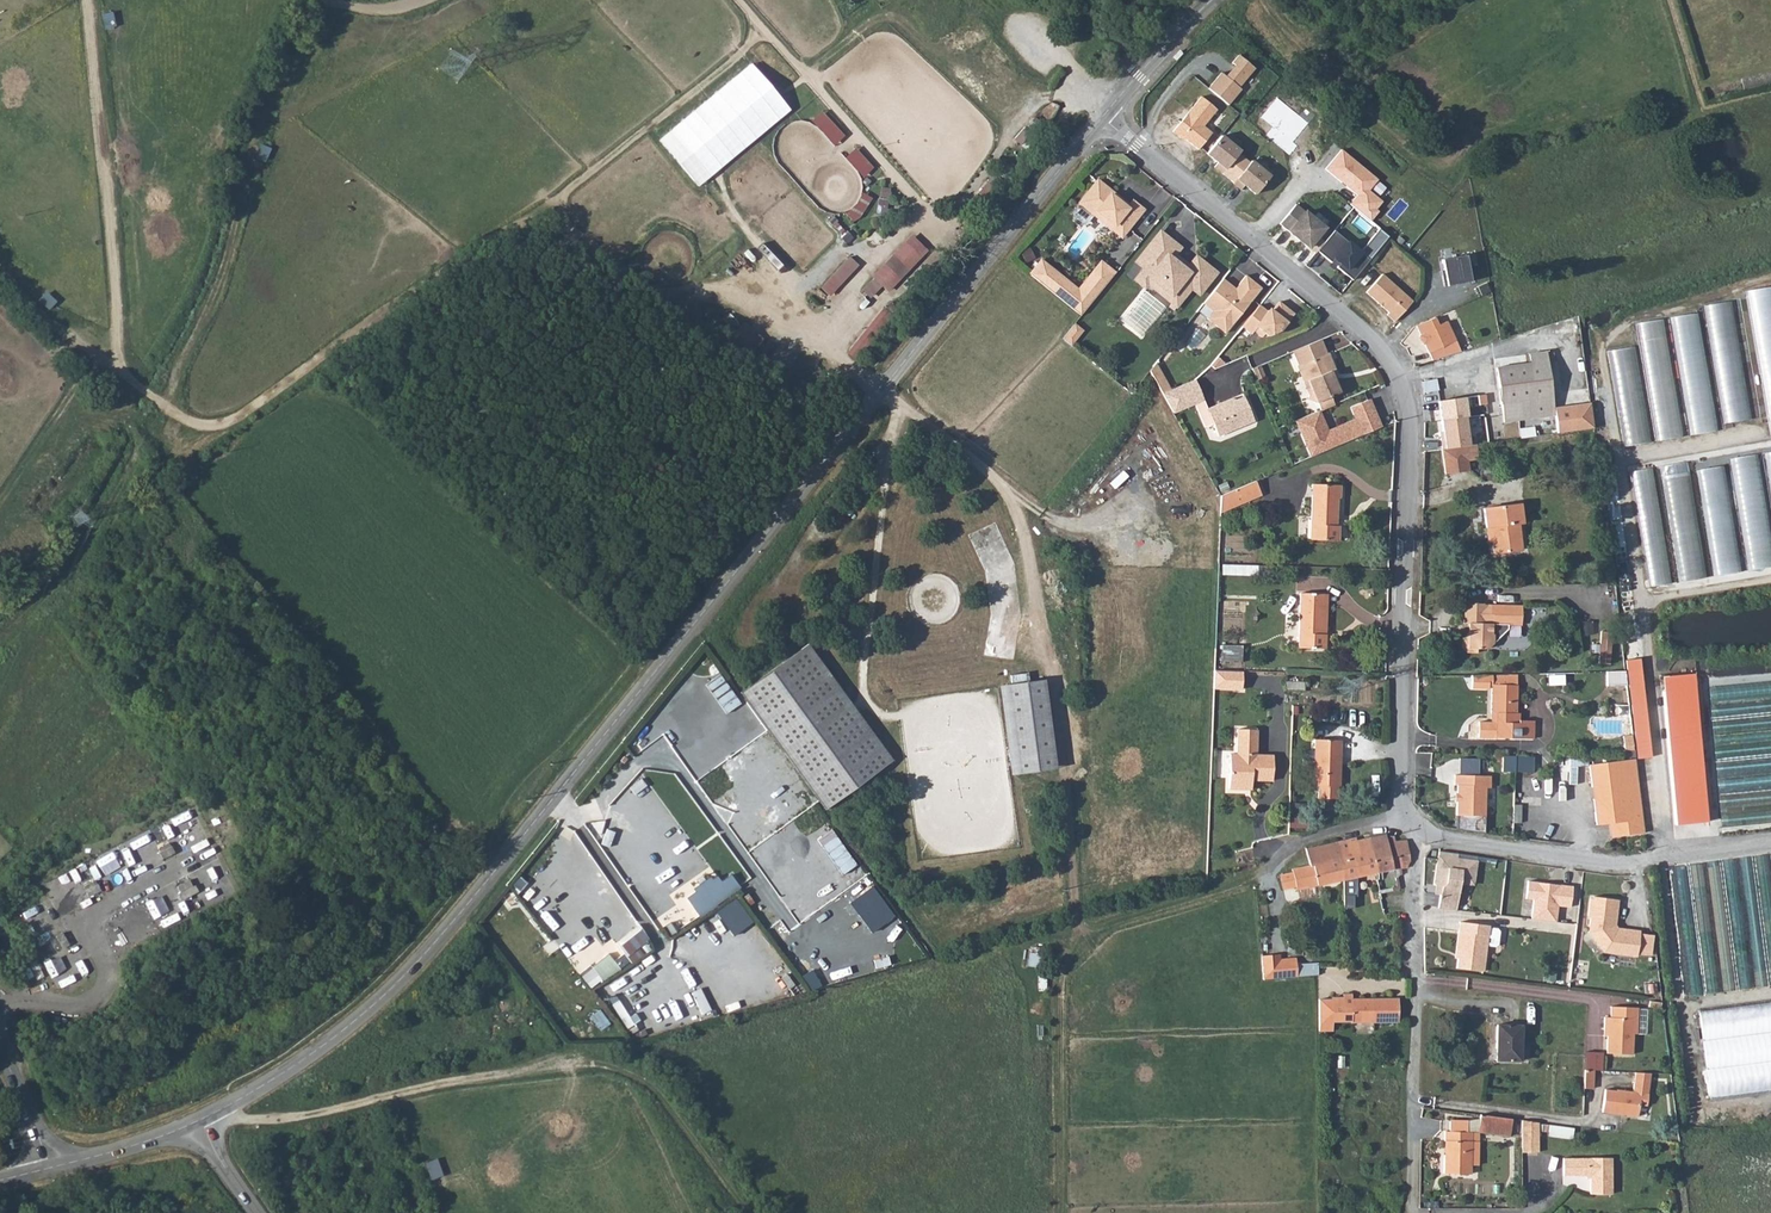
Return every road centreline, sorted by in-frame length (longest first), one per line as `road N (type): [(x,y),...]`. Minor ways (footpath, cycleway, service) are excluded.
road 1 (tertiary): [(199,1122),(350,1022),(455,922),(1104,118)]
road 2 (residential): [(1104,118),(1319,289),(1395,368),(1408,447),(1404,821)]
road 3 (track): [(126,376),(200,423),(231,421),(541,209),(766,32)]
road 4 (track): [(0,638),(73,563),(133,458),(92,0)]
road 5 (track): [(204,1129),(508,1069),(612,1066),(708,1149),(747,1212)]
road 6 (track): [(1073,882),(1065,751),(1023,521),(1001,485),(880,391)]
road 7 (track): [(503,863),(464,829),(190,497),(184,482),(208,459)]
road 8 (track): [(541,209),(664,295),(736,291),(811,335),(923,209)]
road 9 (track): [(692,625),(936,958)]
road 10 (residential): [(1429,836),(1419,864),(1413,1212)]
road 11 (track): [(735,0),(923,209),(988,260)]
road 12 (track): [(891,715),(872,711),(863,671),(894,424),(903,409)]
road 13 (track): [(1264,0),(1266,10),(1440,178),(1462,155)]
road 14 (residential): [(1429,836),(1645,861)]
road 15 (residential): [(1404,821),(1295,847),(1275,865),(1271,888)]
road 16 (track): [(121,366),(92,356),(0,263)]
road 17 (tertiary): [(1104,118),(1212,0)]
road 18 (tertiary): [(51,1171),(199,1122)]
road 19 (tertiary): [(0,1052),(51,1171)]
road 20 (track): [(319,0),(397,15),(442,0)]
road 21 (track): [(1645,861),(1770,844)]

